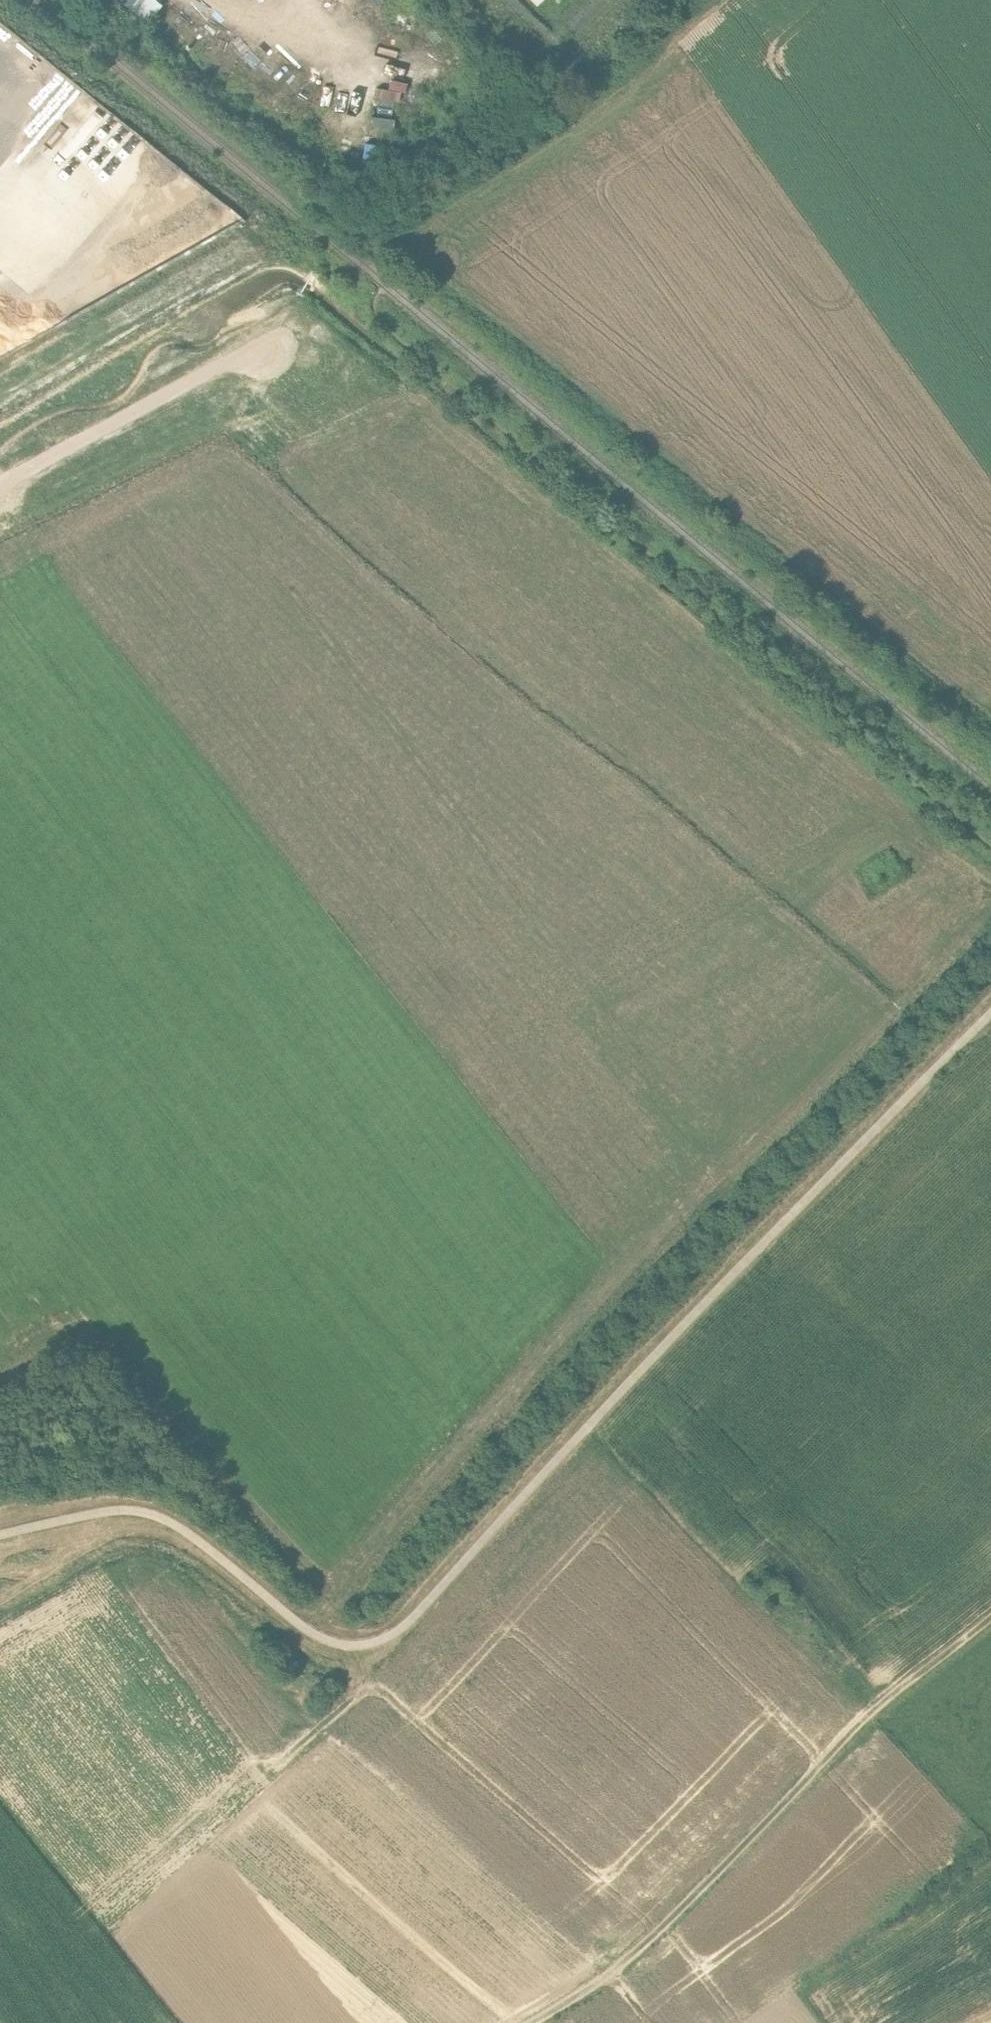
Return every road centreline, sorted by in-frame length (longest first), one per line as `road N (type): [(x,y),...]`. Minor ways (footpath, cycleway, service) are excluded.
road 1 (track): [(990,845),(367,318)]
road 2 (track): [(990,1614),(866,1721),(610,1974),(530,2022)]
road 3 (track): [(720,0),(575,115),(393,233)]

